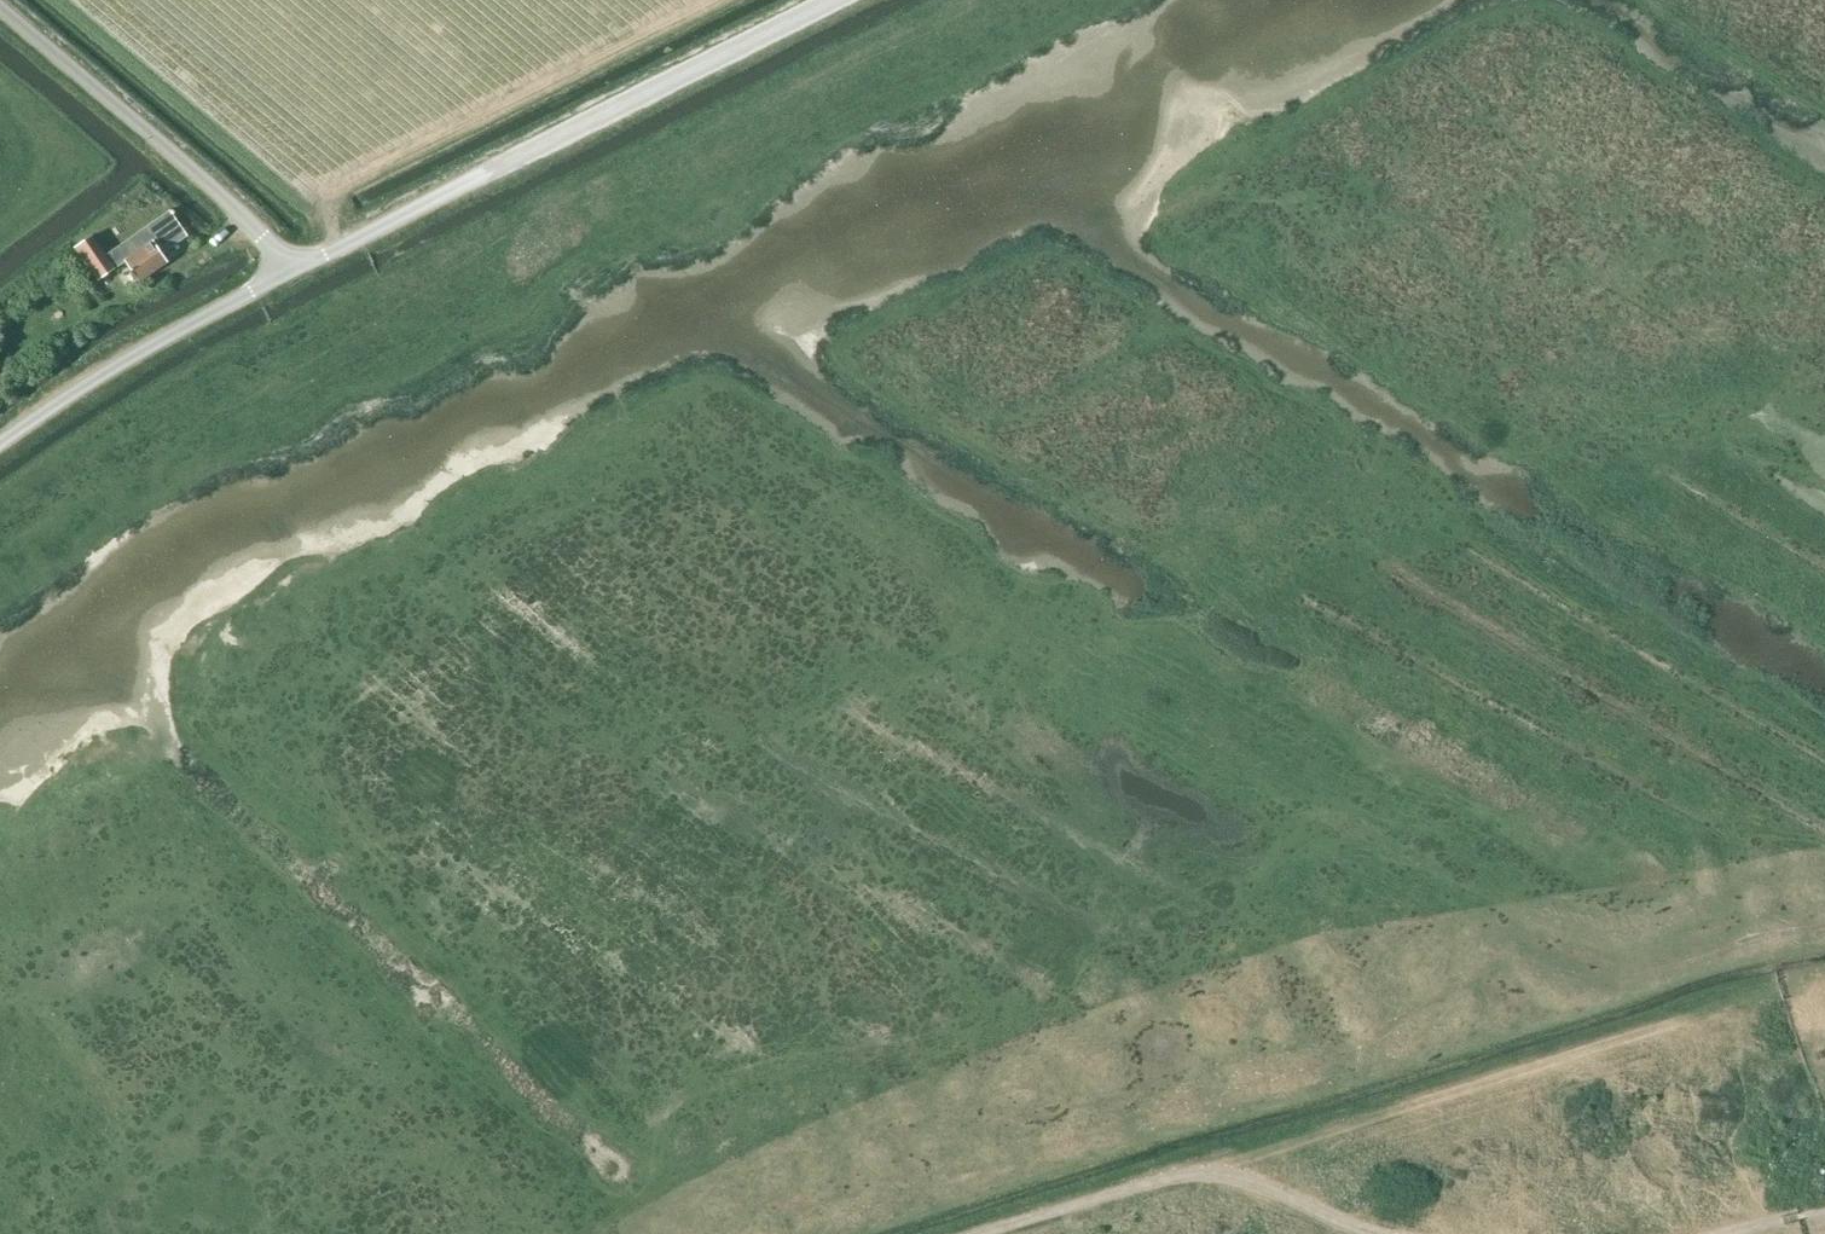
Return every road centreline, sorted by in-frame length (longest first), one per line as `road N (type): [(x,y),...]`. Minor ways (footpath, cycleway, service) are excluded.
road 1 (track): [(1780,987),(1190,1174)]
road 2 (unclassified): [(288,274),(837,0)]
road 3 (track): [(978,1233),(1190,1174),(1258,1183),(1385,1233)]
road 4 (unclassified): [(288,274),(261,233),(0,11)]
road 5 (unclassified): [(0,444),(122,363),(288,274)]

